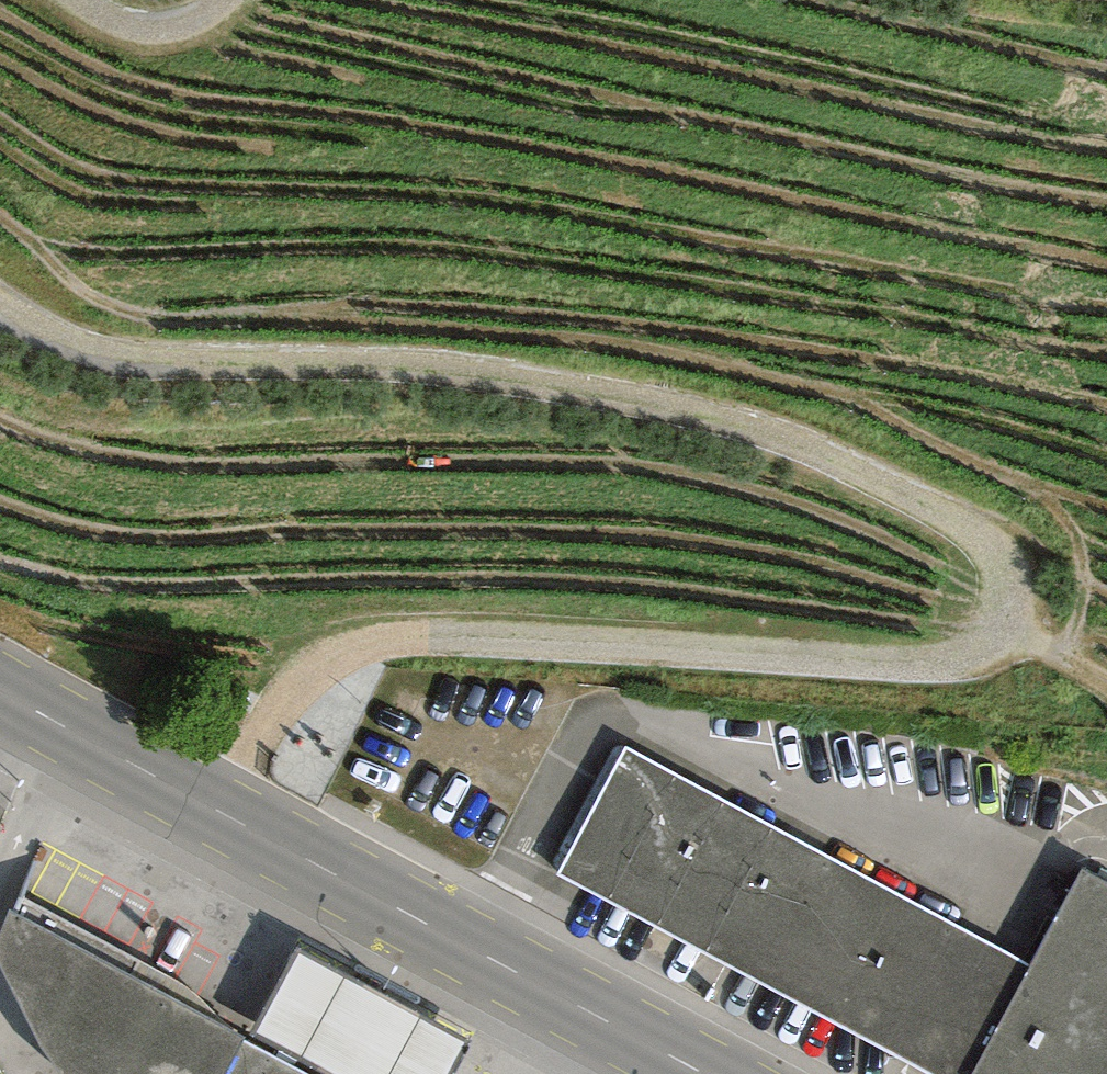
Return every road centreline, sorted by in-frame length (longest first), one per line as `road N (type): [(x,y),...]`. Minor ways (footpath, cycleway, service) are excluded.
road 1 (track): [(0,305),(26,326),(114,353),(407,355),(715,400),(958,504),(981,555),(982,598),(961,643),(815,653),(434,624),(346,640),(289,685),(228,762)]
road 2 (primary): [(0,690),(702,1073)]
road 3 (track): [(1106,725),(961,643)]
road 4 (track): [(248,0),(239,8),(166,17),(118,0)]

